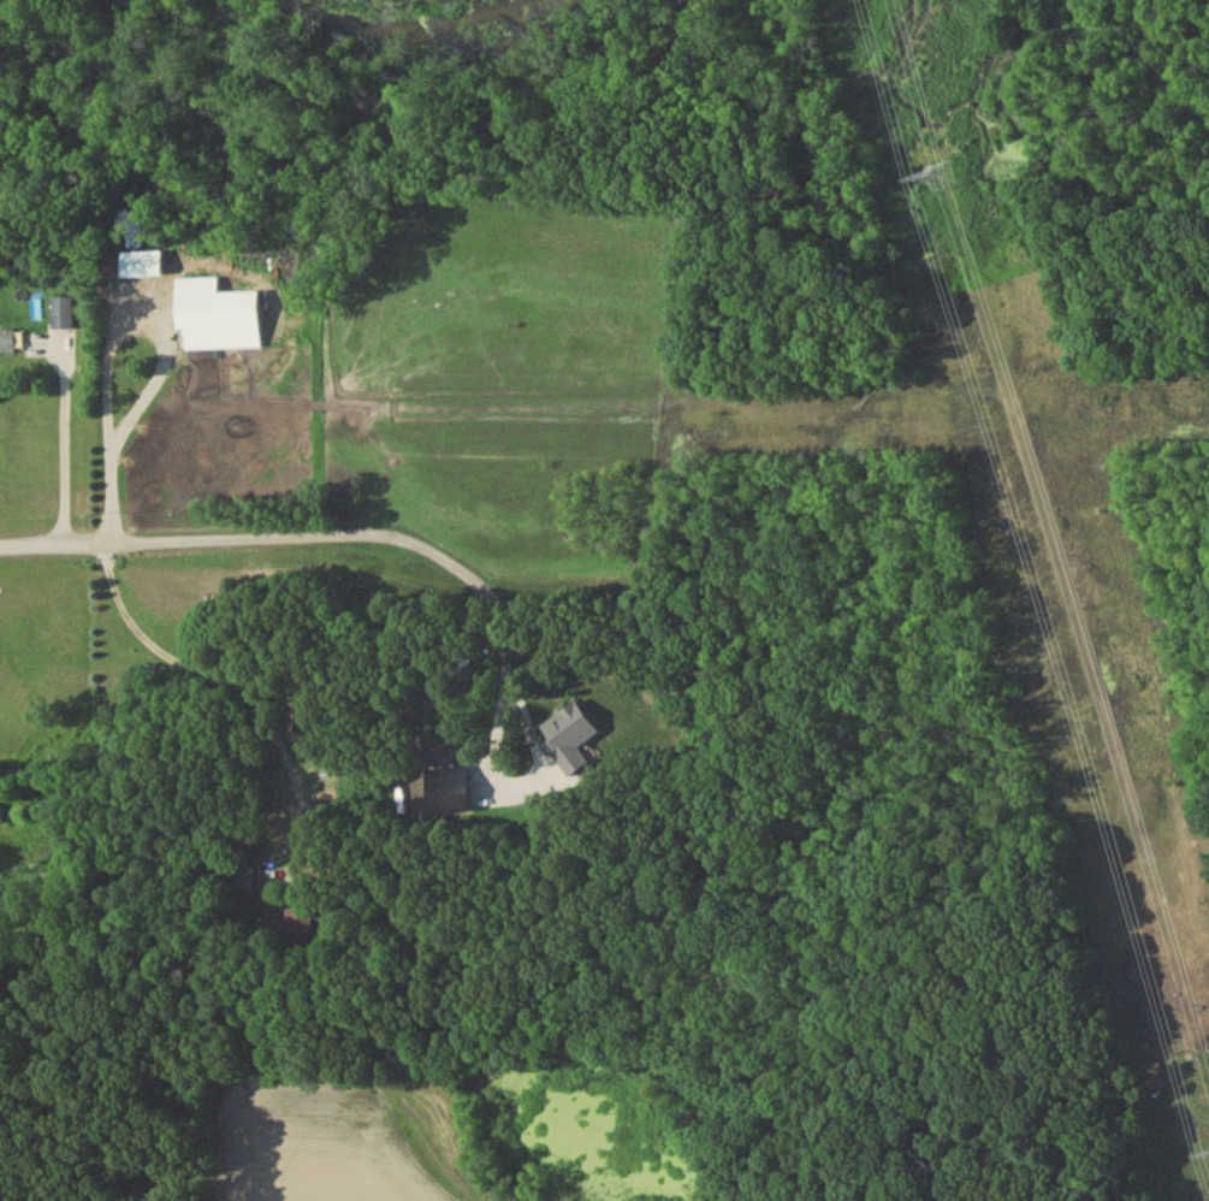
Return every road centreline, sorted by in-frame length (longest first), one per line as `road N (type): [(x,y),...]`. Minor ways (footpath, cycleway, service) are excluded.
road 1 (residential): [(0,546),(313,536)]

